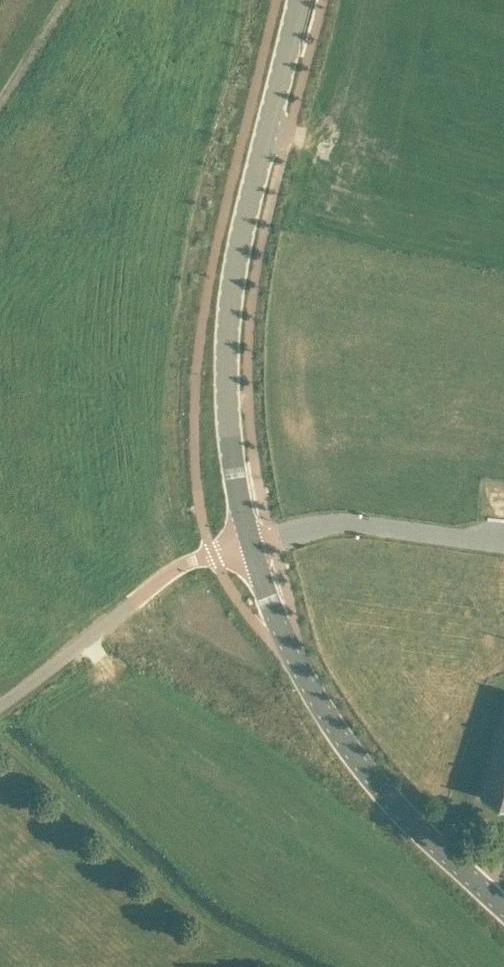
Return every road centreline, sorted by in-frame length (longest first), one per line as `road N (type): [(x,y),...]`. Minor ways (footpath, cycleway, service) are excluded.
road 1 (tertiary): [(247,540),(227,327),(299,0)]
road 2 (tertiary): [(503,910),(343,738),(310,688),(247,540)]
road 3 (unclassified): [(0,701),(170,575),(247,540)]
road 4 (track): [(61,0),(0,111)]

